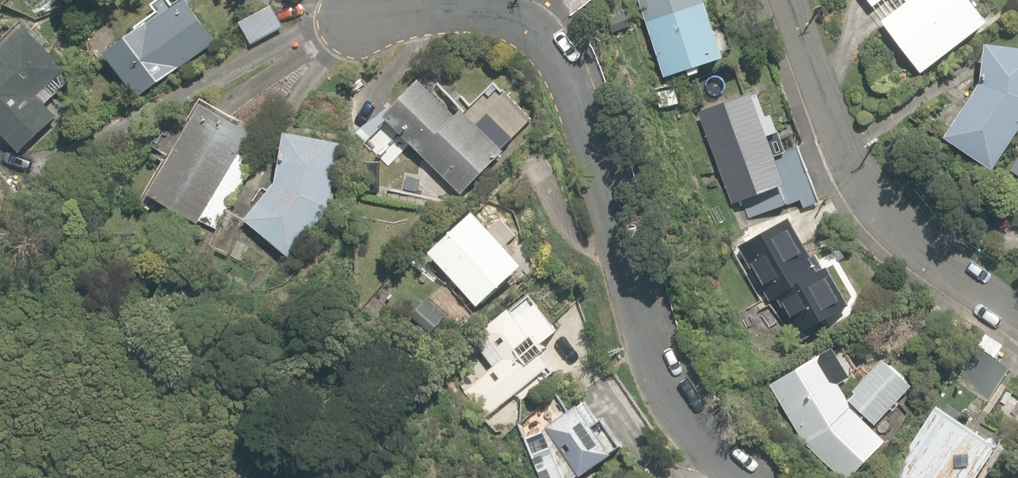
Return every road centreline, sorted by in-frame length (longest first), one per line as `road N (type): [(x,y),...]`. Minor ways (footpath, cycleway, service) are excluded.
road 1 (residential): [(354,23),(493,29),(538,44),(573,92),(661,386),(705,451),(742,477)]
road 2 (residential): [(1017,322),(883,220),(856,182),(784,0)]

